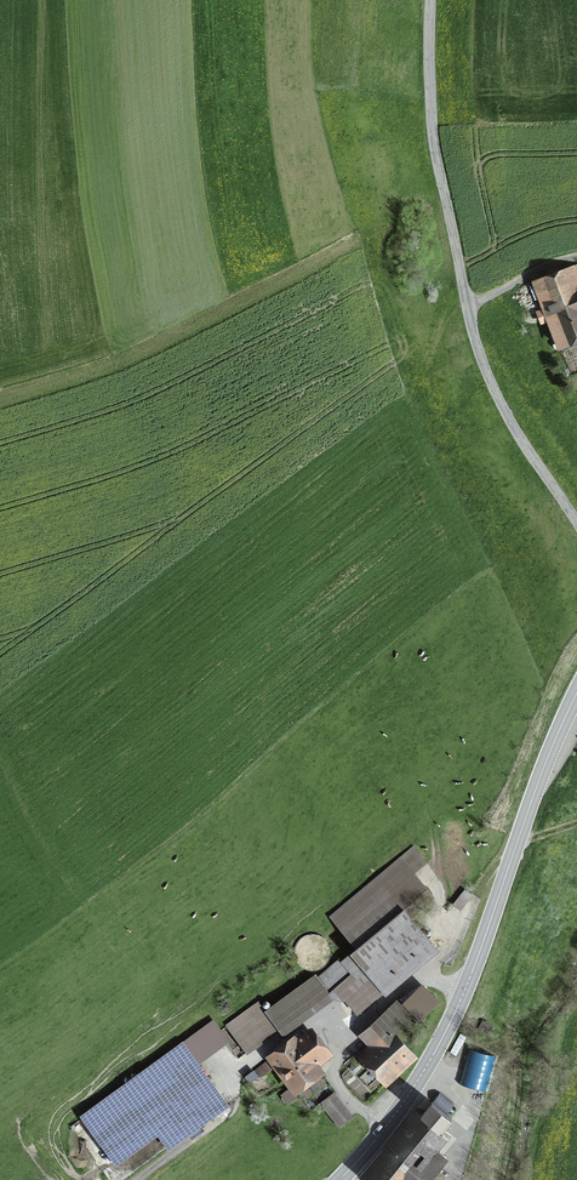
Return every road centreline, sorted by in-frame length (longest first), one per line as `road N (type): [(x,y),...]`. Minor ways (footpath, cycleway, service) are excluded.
road 1 (unclassified): [(576,525),(496,391),(472,330),(434,143),(430,0)]
road 2 (tertiary): [(339,1179),(409,1094),(455,1013),(576,693)]
road 3 (track): [(411,985),(457,937),(478,891),(517,843)]
road 4 (track): [(141,1179),(231,1111),(234,1097),(222,1082)]
road 5 (track): [(467,305),(576,256)]

